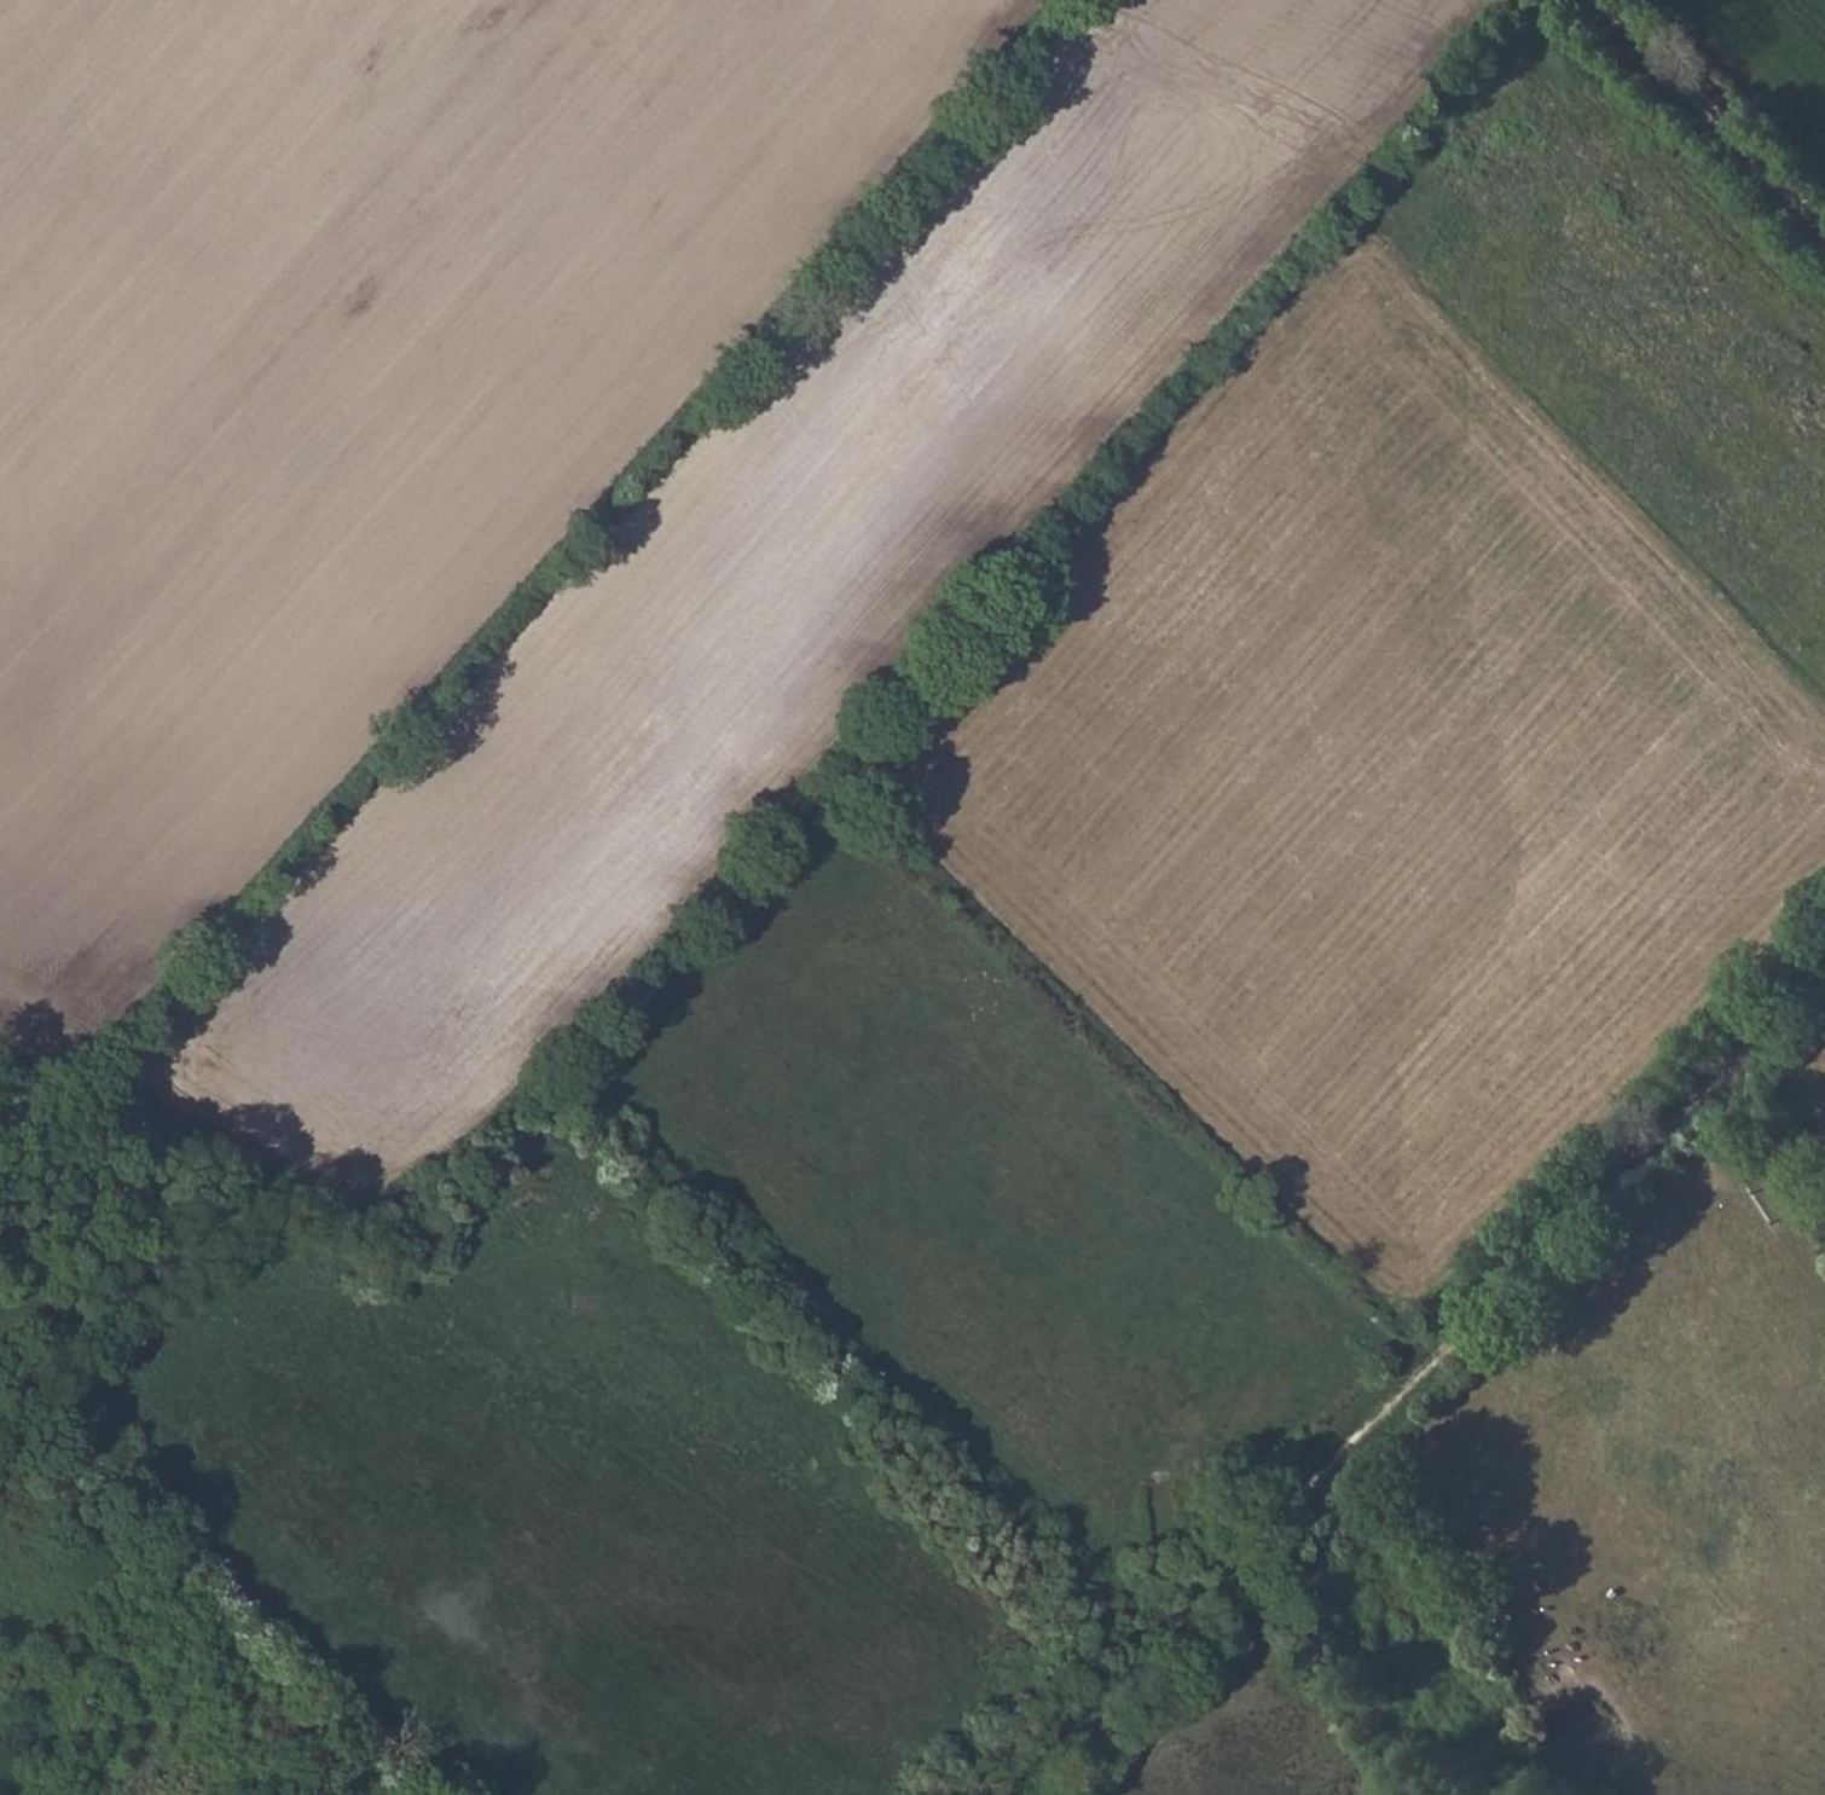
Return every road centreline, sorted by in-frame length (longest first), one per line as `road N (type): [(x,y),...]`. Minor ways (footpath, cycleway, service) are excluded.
road 1 (track): [(1006,1794),(1824,982)]
road 2 (track): [(1824,228),(1589,0)]
road 3 (track): [(1824,1222),(1731,1077)]

